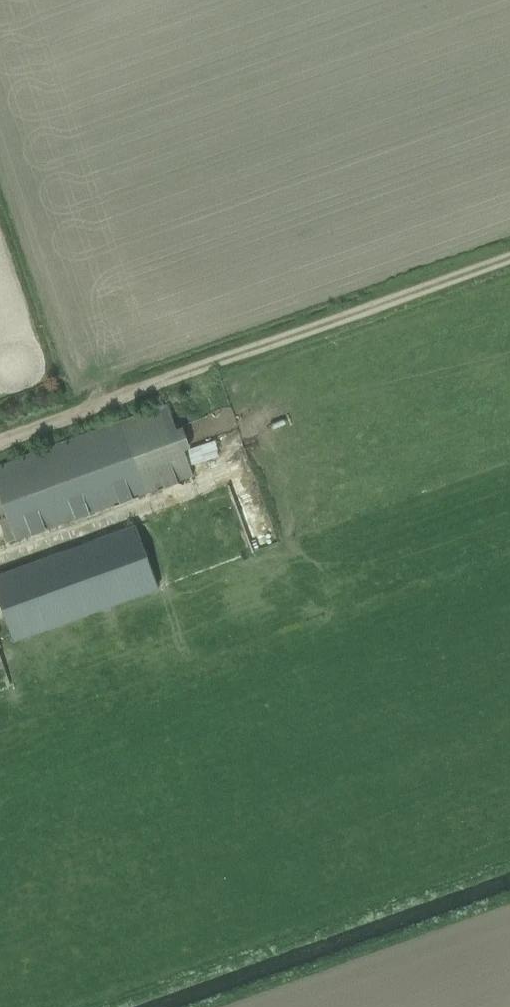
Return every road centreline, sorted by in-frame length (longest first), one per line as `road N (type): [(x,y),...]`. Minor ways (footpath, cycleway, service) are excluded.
road 1 (track): [(509,263),(0,442)]

